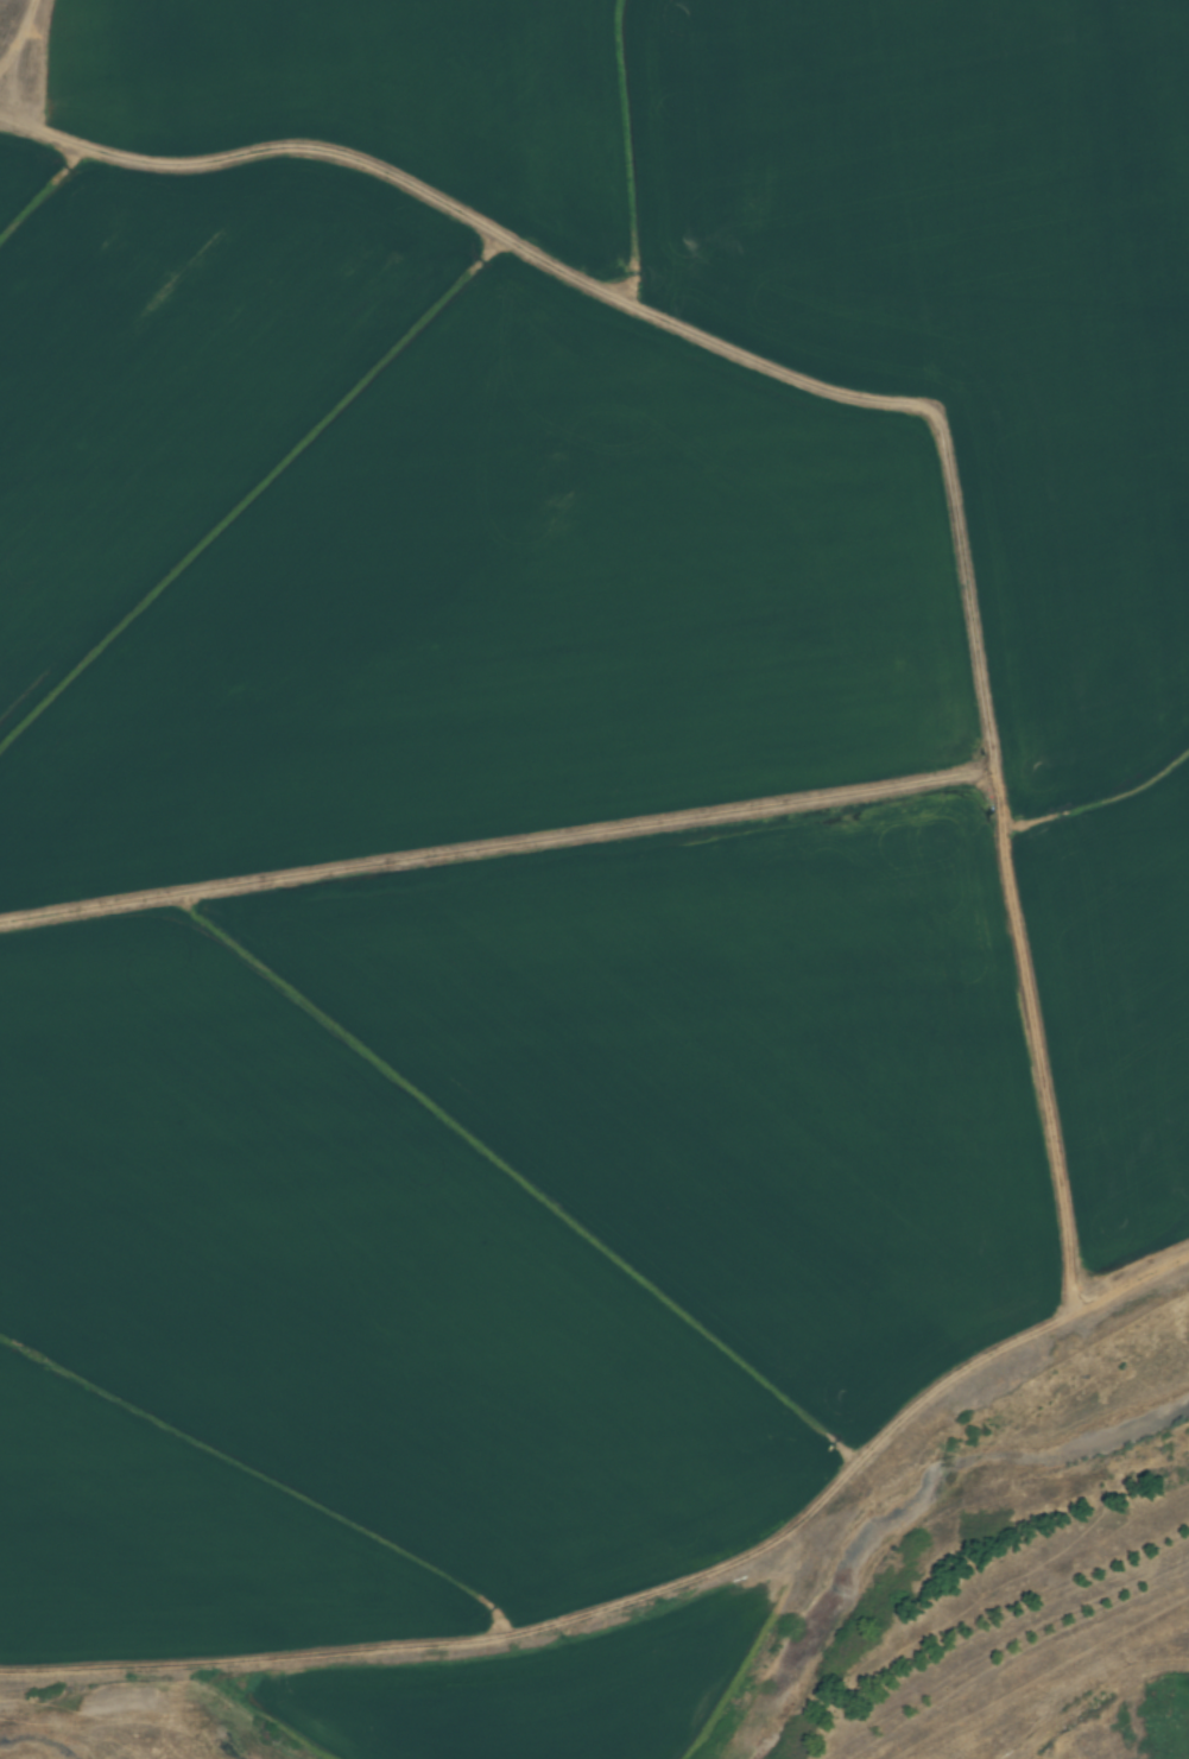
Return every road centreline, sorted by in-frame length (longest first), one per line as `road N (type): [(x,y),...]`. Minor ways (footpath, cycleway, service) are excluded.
road 1 (residential): [(0,1662),(82,1670),(637,1584),(807,1513),(944,1368),(1133,1257),(1188,1244)]

